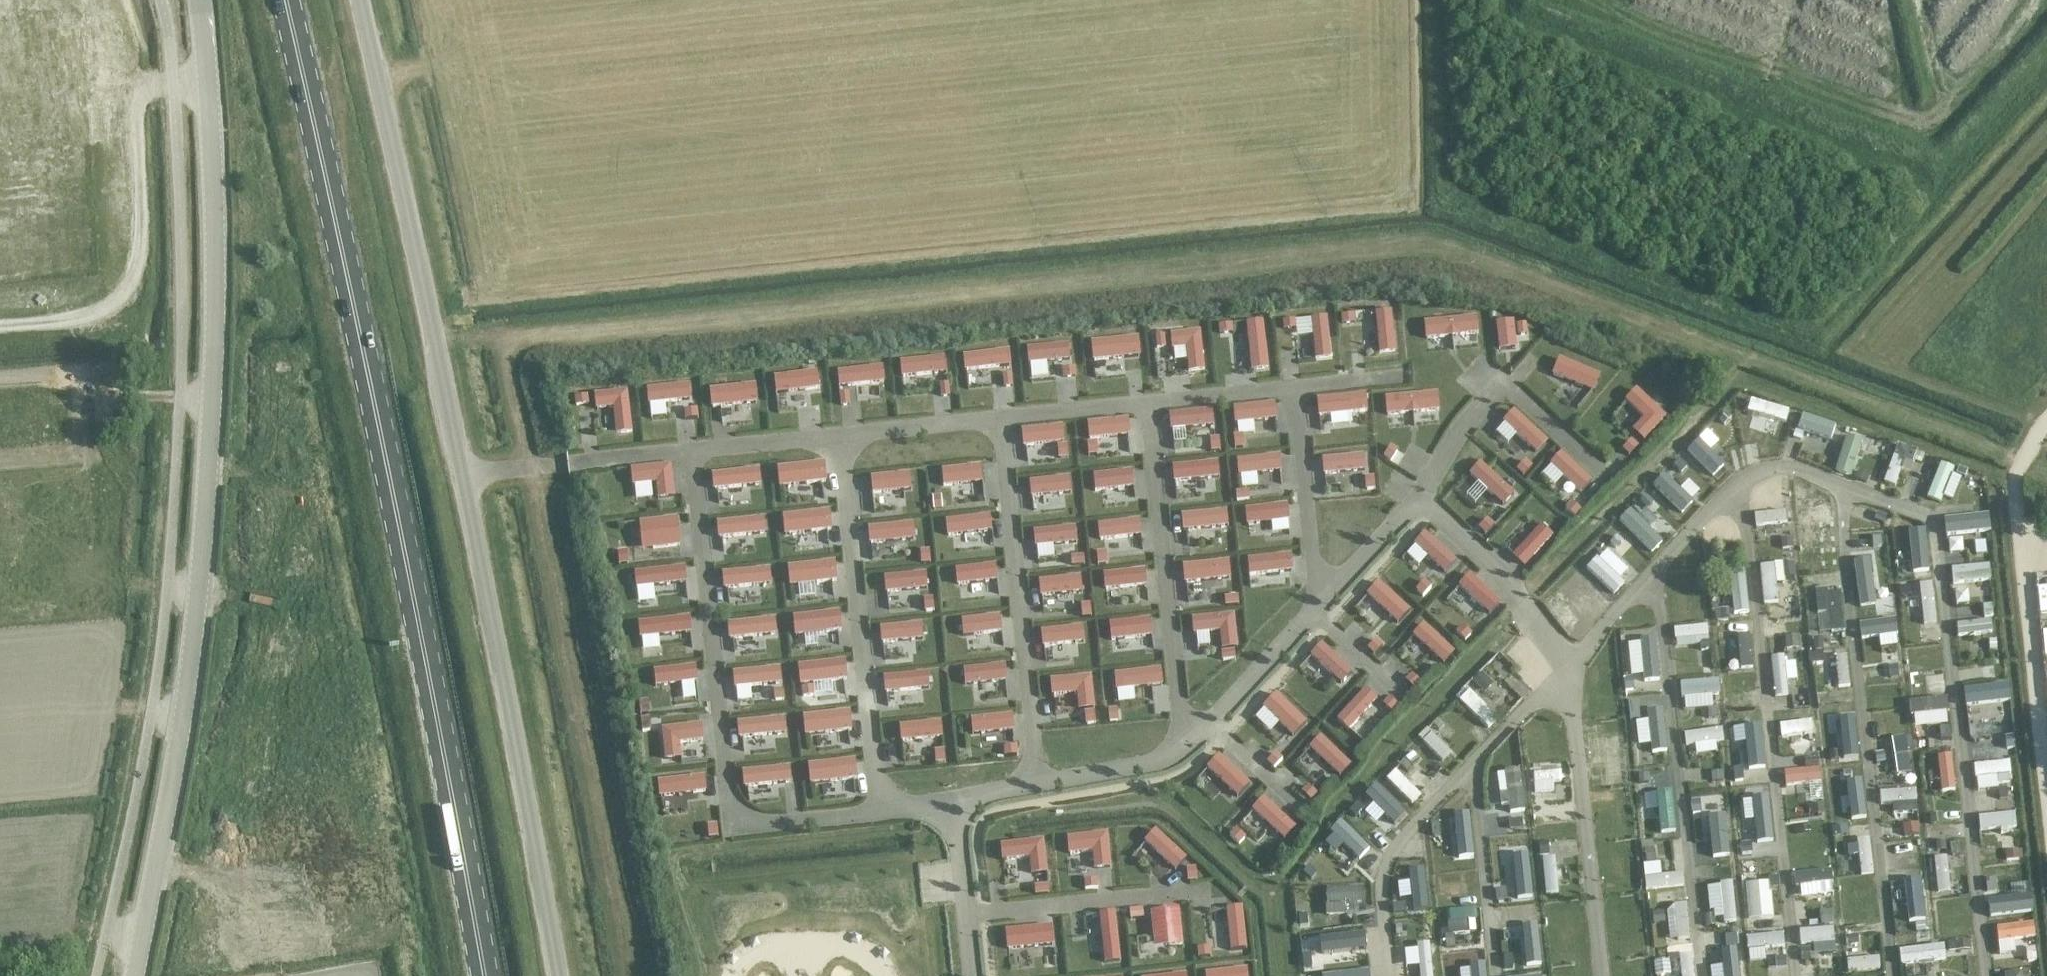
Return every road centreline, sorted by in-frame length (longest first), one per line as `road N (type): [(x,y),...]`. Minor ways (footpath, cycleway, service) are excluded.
road 1 (unclassified): [(357,0),(547,847),(565,975)]
road 2 (primary): [(287,0),(396,506),(484,975)]
road 3 (unclassified): [(201,0),(214,364),(174,765),(134,975)]

